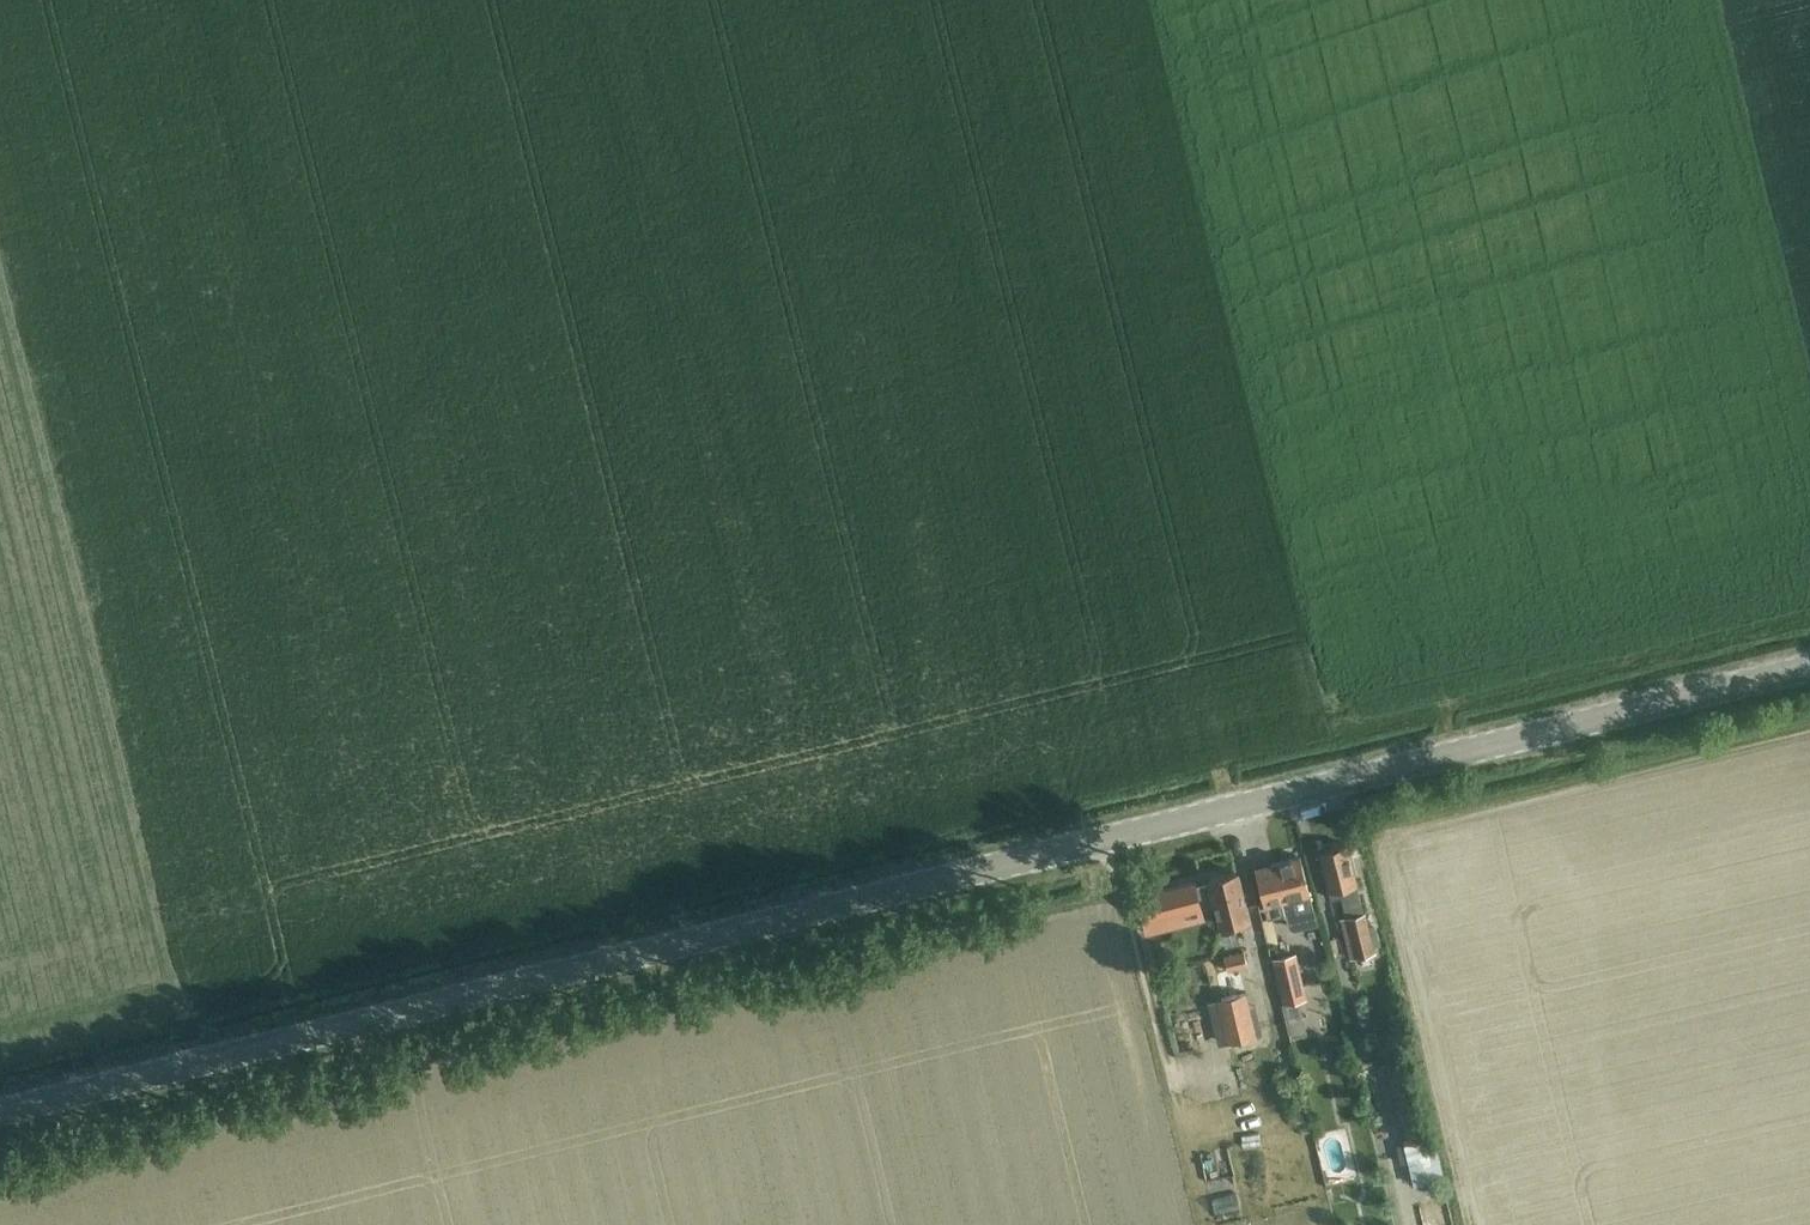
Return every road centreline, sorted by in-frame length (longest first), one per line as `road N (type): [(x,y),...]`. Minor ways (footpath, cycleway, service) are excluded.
road 1 (secondary): [(0,1116),(1809,674)]

